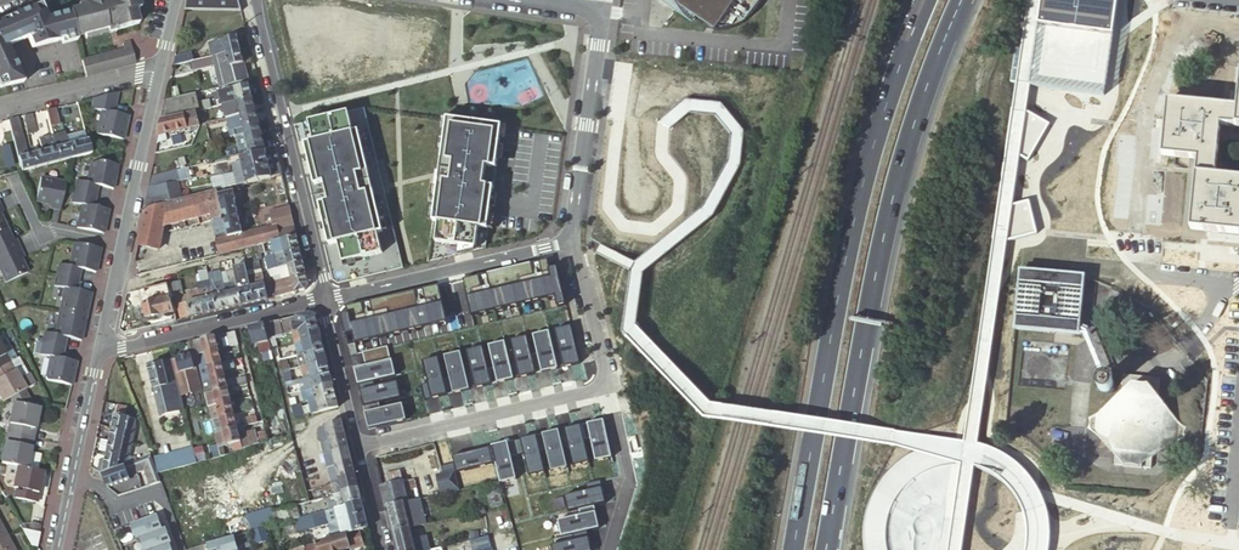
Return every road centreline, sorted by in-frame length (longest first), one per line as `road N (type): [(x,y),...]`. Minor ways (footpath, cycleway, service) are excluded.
road 1 (trunk): [(828,549),(897,188),(967,0)]
road 2 (trunk): [(925,0),(860,182),(793,549)]
road 3 (unclassified): [(573,234),(606,375),(598,391),(363,446)]
road 4 (tertiary): [(175,0),(102,349)]
road 5 (unclassified): [(327,298),(256,0)]
road 6 (unclassified): [(526,0),(599,11),(573,234)]
road 7 (unclassified): [(573,234),(545,252),(327,298)]
road 8 (unclassified): [(102,349),(327,298)]
road 9 (tertiary): [(62,549),(102,349)]
road 10 (unclassified): [(363,446),(327,298)]

